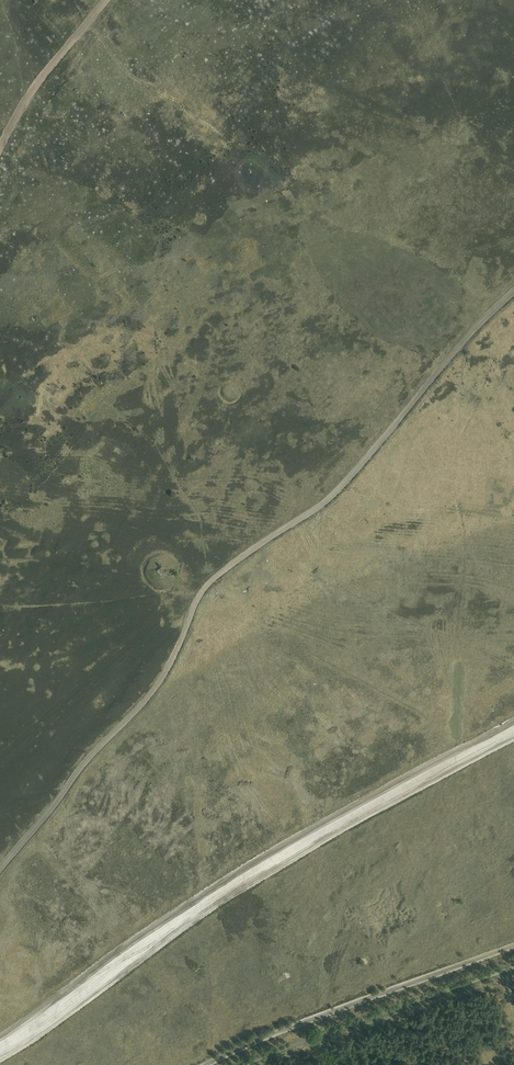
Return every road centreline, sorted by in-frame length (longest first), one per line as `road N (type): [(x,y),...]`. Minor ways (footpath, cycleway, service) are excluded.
road 1 (track): [(0,872),(151,693),(201,593),(264,541),(320,510),(513,294)]
road 2 (track): [(206,1064),(513,946)]
road 3 (unclassified): [(247,1064),(513,967)]
road 4 (track): [(0,146),(104,0)]

